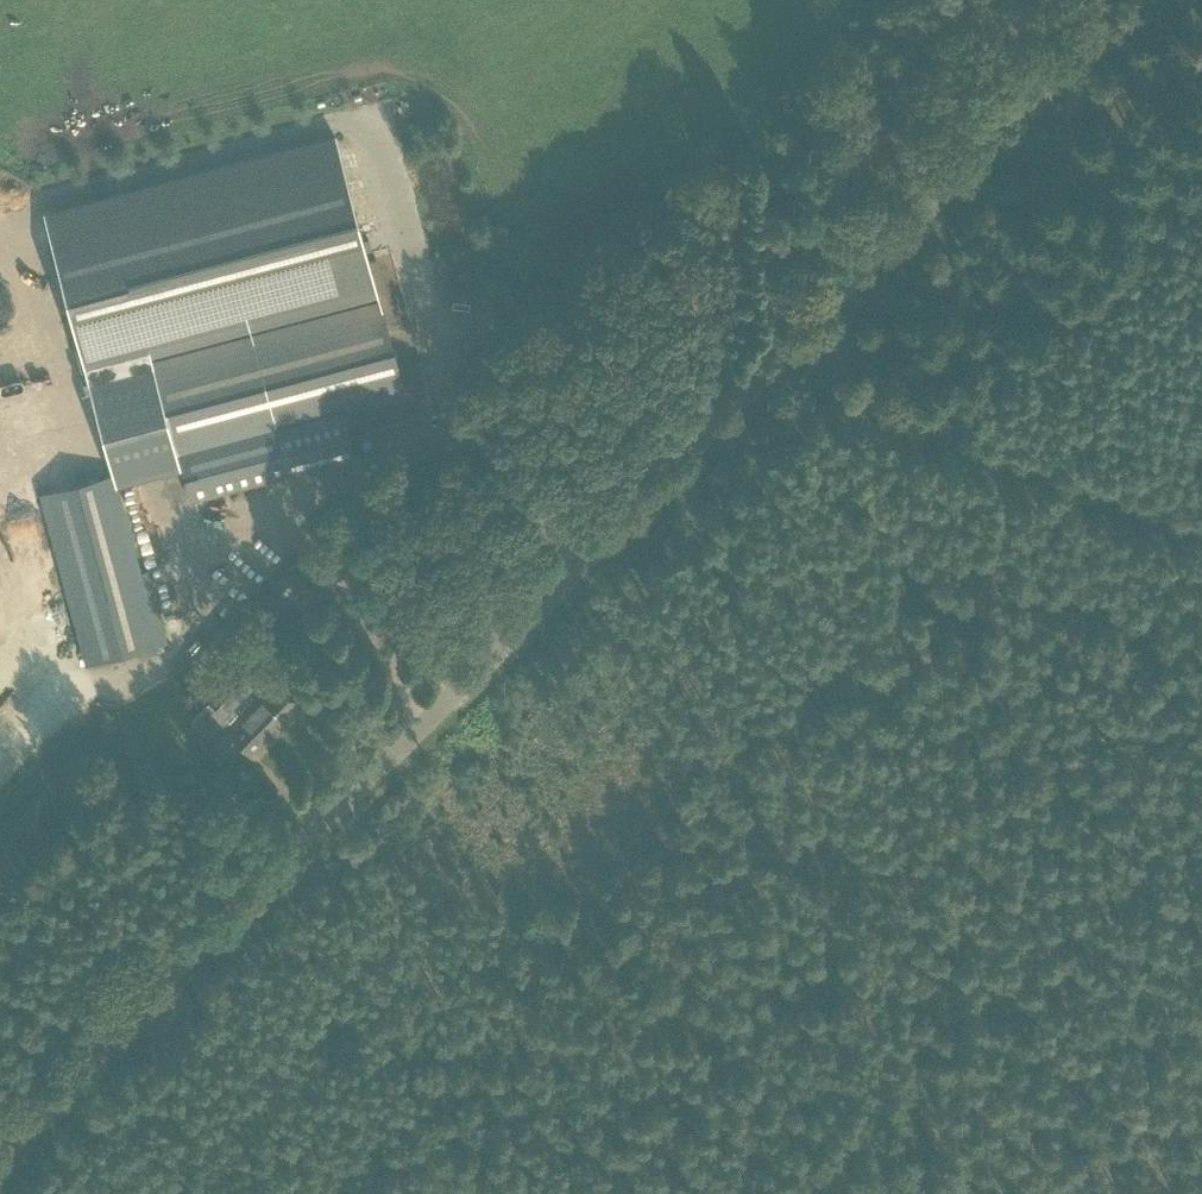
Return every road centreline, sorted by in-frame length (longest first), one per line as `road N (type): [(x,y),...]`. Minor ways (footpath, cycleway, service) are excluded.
road 1 (unclassified): [(0,1163),(1176,0)]
road 2 (track): [(1201,549),(790,382)]

